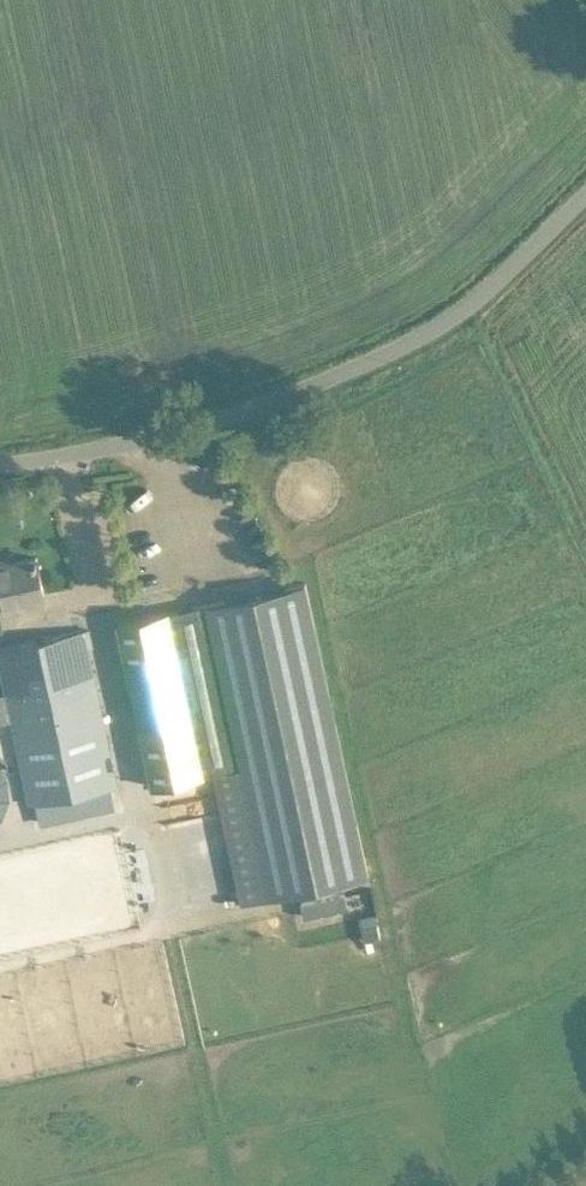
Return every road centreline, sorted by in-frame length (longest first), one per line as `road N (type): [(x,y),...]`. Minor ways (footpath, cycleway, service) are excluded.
road 1 (unclassified): [(0,460),(151,435),(375,356),(459,302),(585,174)]

